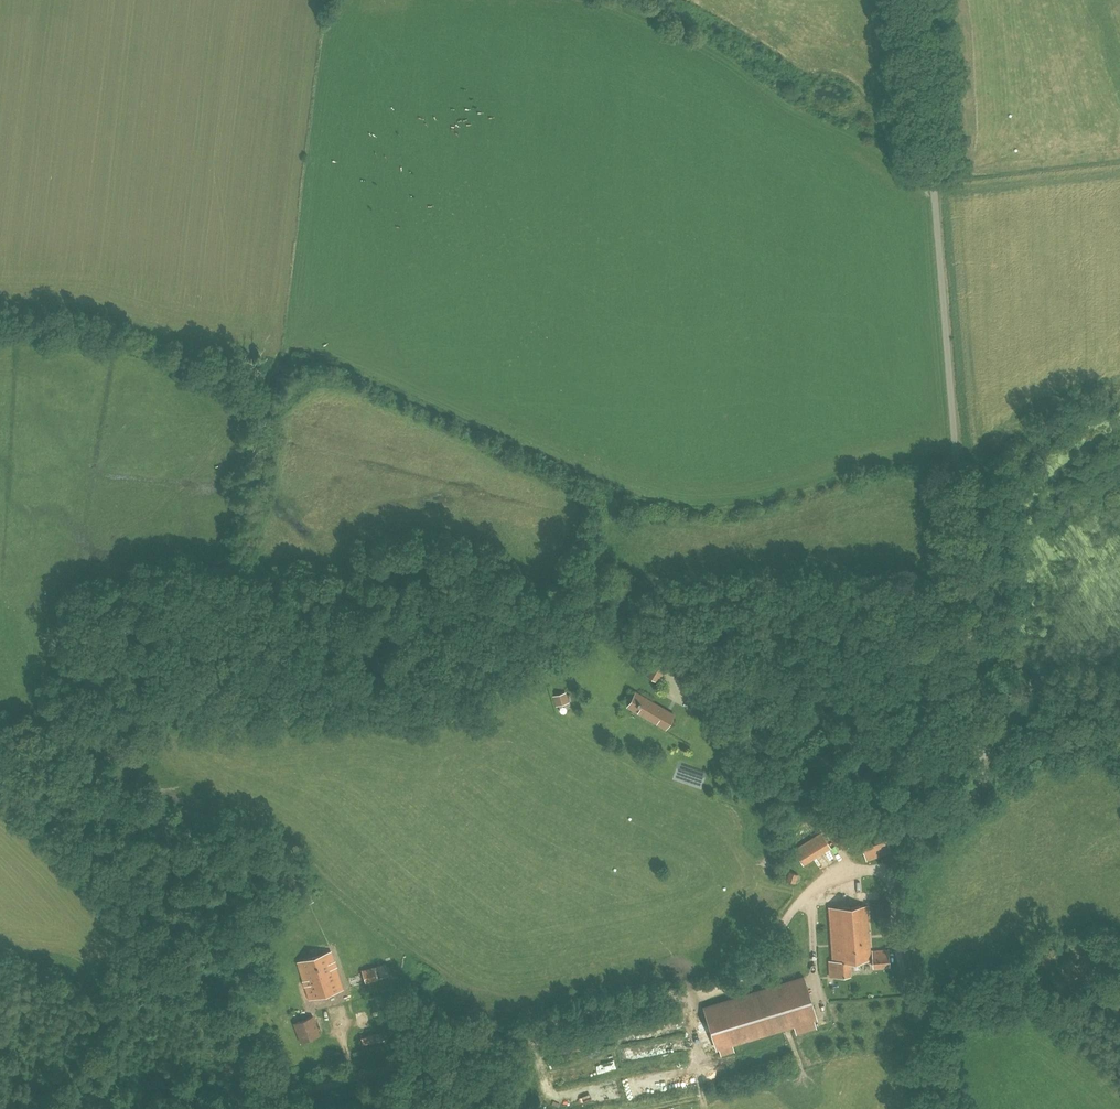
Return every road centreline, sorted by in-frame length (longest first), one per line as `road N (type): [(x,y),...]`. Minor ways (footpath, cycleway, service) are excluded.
road 1 (unclassified): [(891,870),(915,834),(976,788),(981,771),(917,0)]
road 2 (track): [(920,1017),(893,932),(891,870),(852,872),(805,896),(738,983),(581,1014),(254,1108)]
road 3 (track): [(852,872),(832,826),(776,825),(757,800)]

